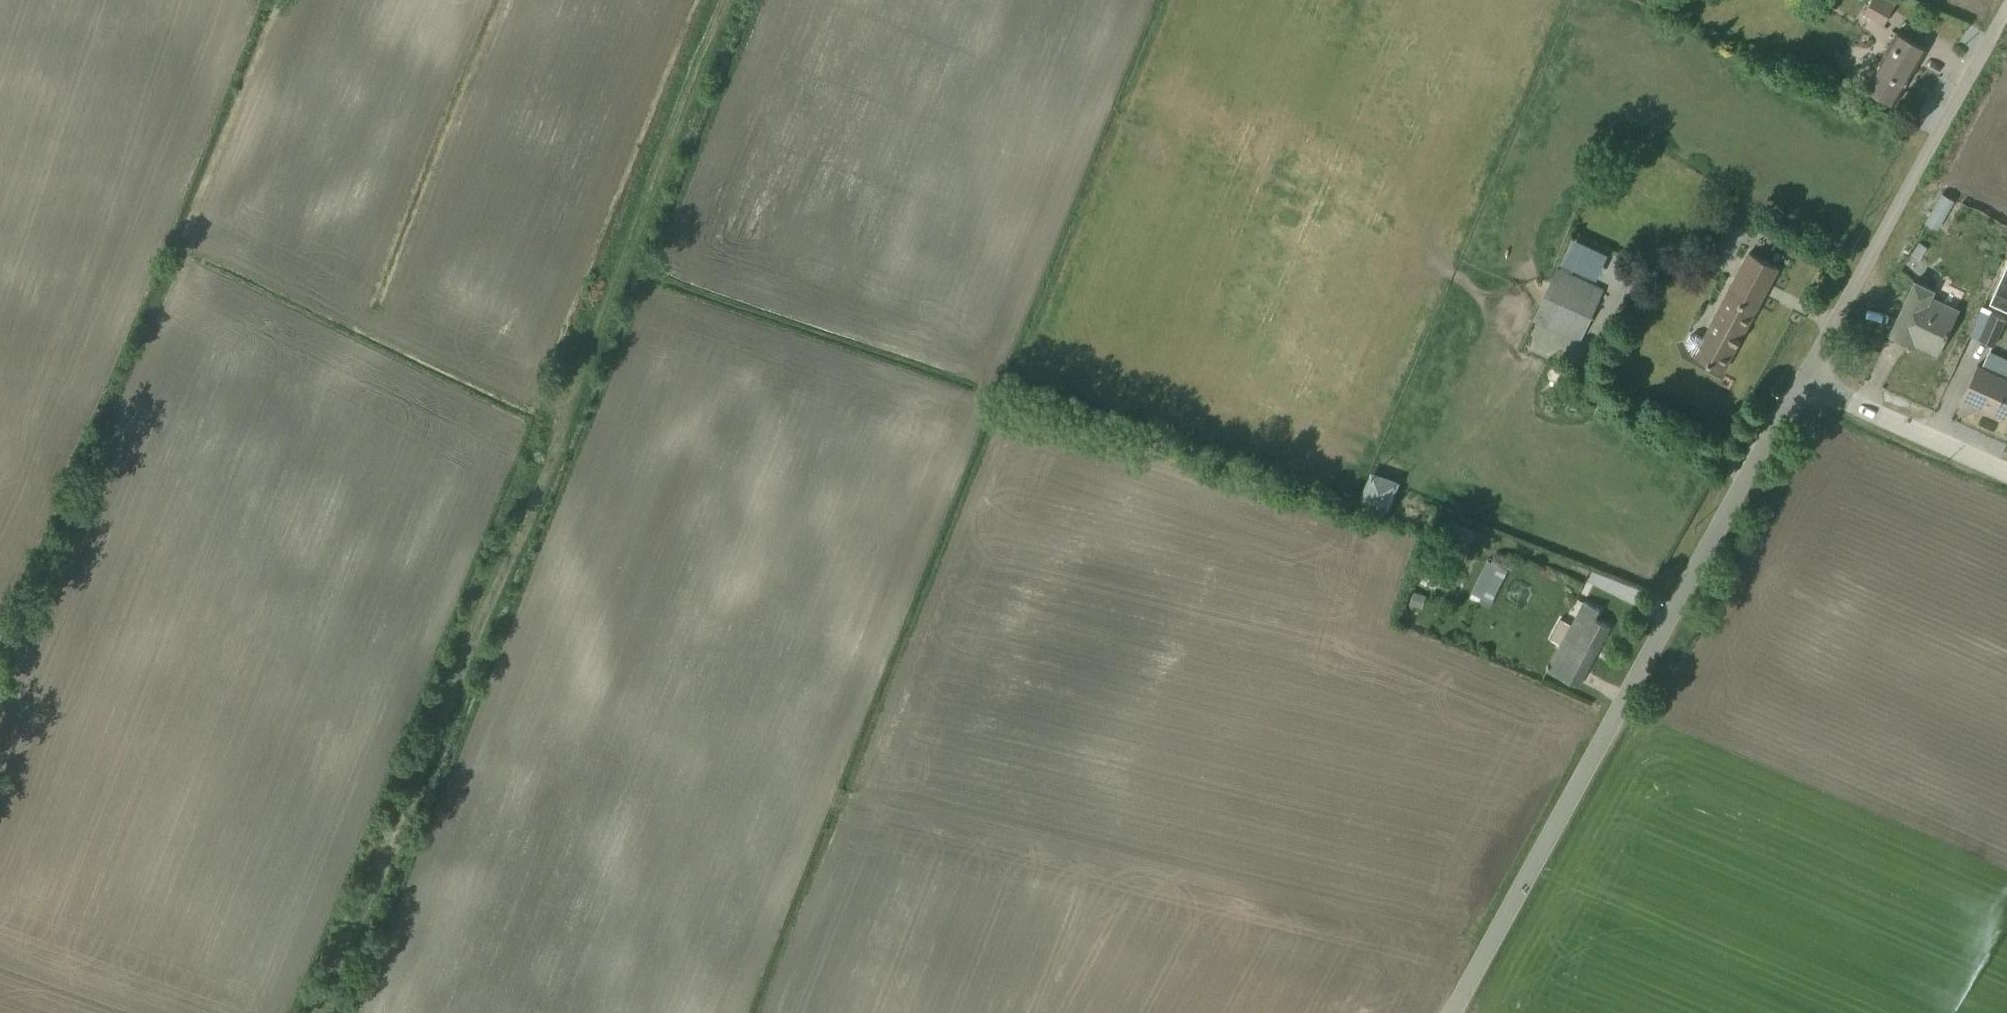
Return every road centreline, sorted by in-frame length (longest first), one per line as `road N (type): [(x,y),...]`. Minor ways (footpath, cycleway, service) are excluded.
road 1 (track): [(321,1012),(732,0)]
road 2 (unclassified): [(1451,1012),(1803,375)]
road 3 (unclassified): [(2006,9),(1803,375)]
road 4 (unclassified): [(1803,375),(2006,467)]

